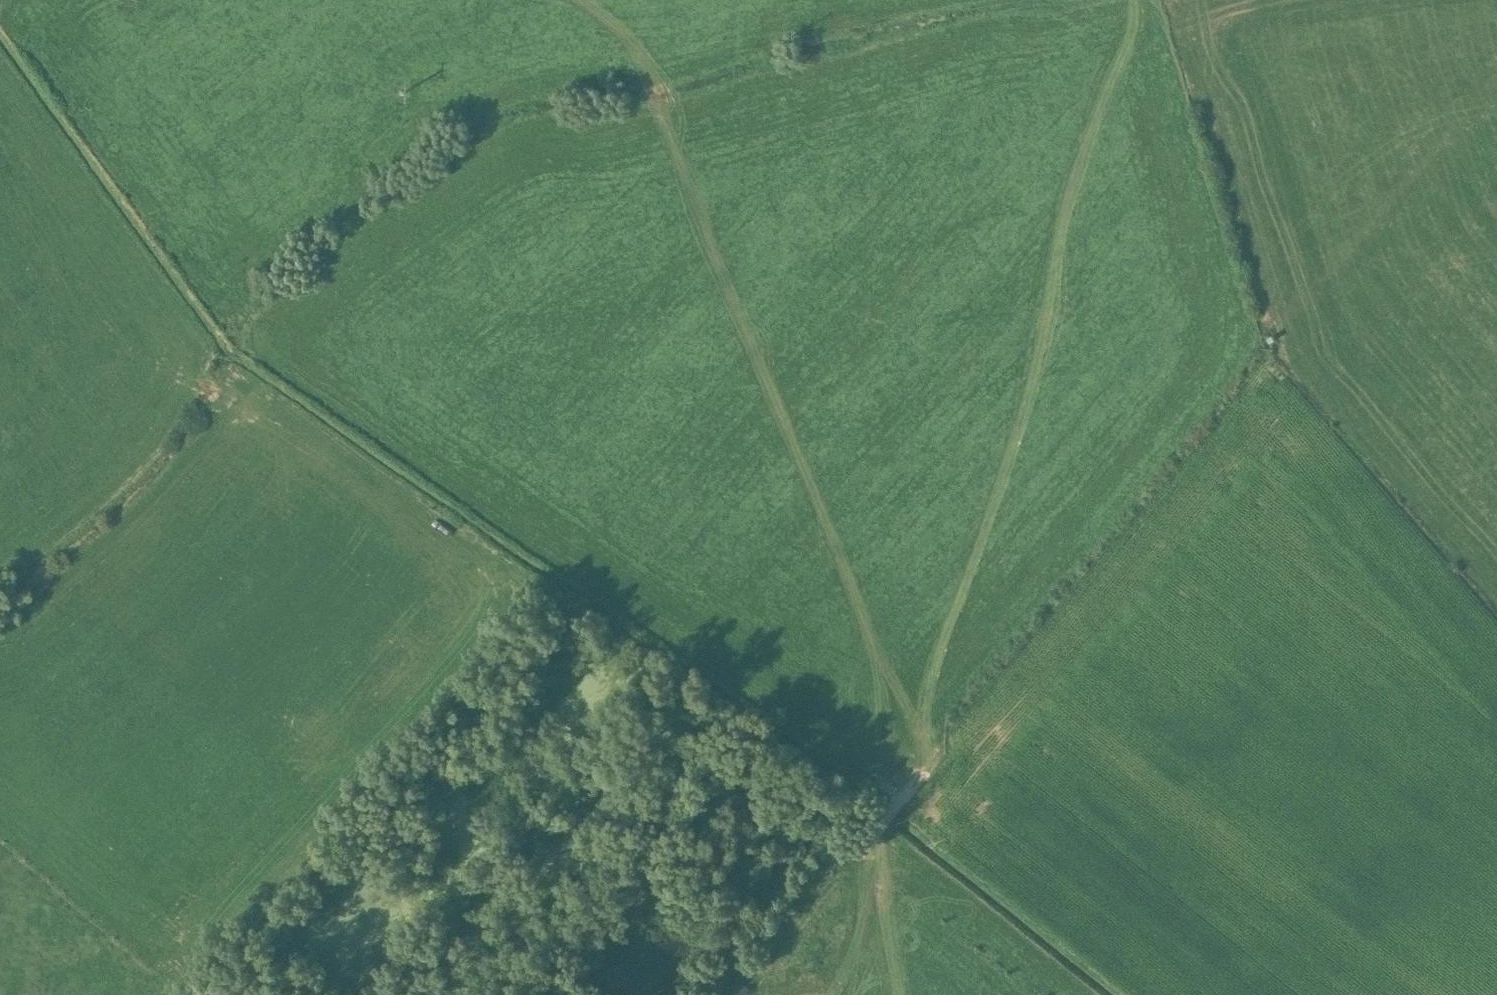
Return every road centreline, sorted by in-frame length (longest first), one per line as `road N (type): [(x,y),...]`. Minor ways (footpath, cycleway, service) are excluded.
road 1 (track): [(172,994),(334,813)]

